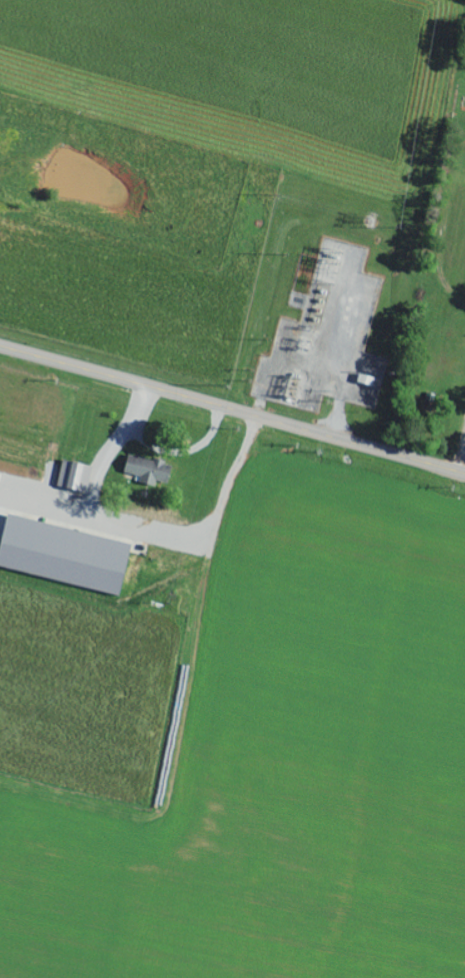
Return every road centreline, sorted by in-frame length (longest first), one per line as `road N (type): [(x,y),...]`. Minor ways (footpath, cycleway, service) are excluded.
road 1 (secondary): [(0,346),(464,472)]

